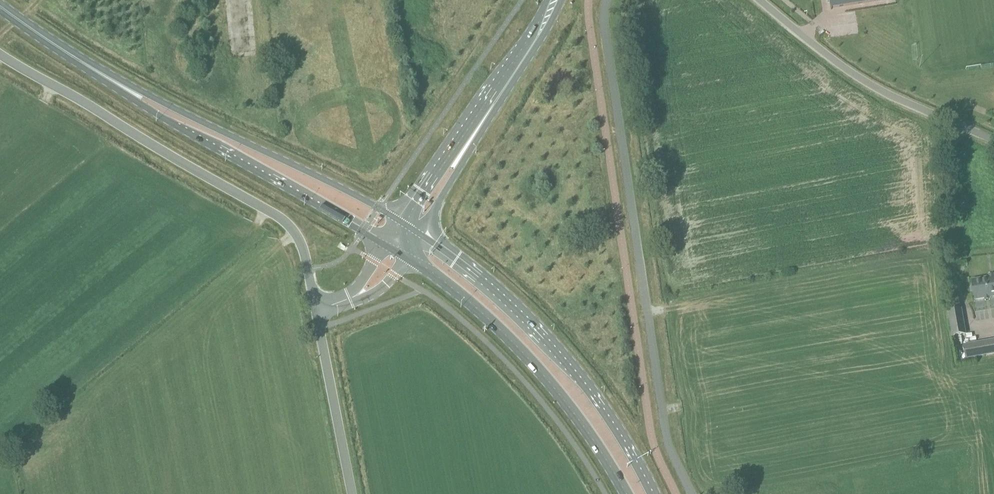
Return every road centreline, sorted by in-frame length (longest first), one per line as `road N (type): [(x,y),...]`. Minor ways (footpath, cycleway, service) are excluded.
road 1 (unclassified): [(607,0),(668,442),(690,493)]
road 2 (unclassified): [(0,54),(282,219),(301,240),(317,309)]
road 3 (primary): [(653,493),(602,407),(550,342),(419,233)]
road 4 (primary): [(407,256),(532,358),(628,493)]
road 5 (primary): [(398,220),(131,90)]
road 6 (primary): [(131,90),(386,241)]
road 7 (unclassified): [(993,140),(879,91),(760,0)]
road 8 (unclassified): [(353,493),(317,309)]
road 9 (primary): [(131,90),(0,3)]
road 10 (tertiary): [(496,102),(398,220)]
road 11 (tertiary): [(419,233),(496,102)]

